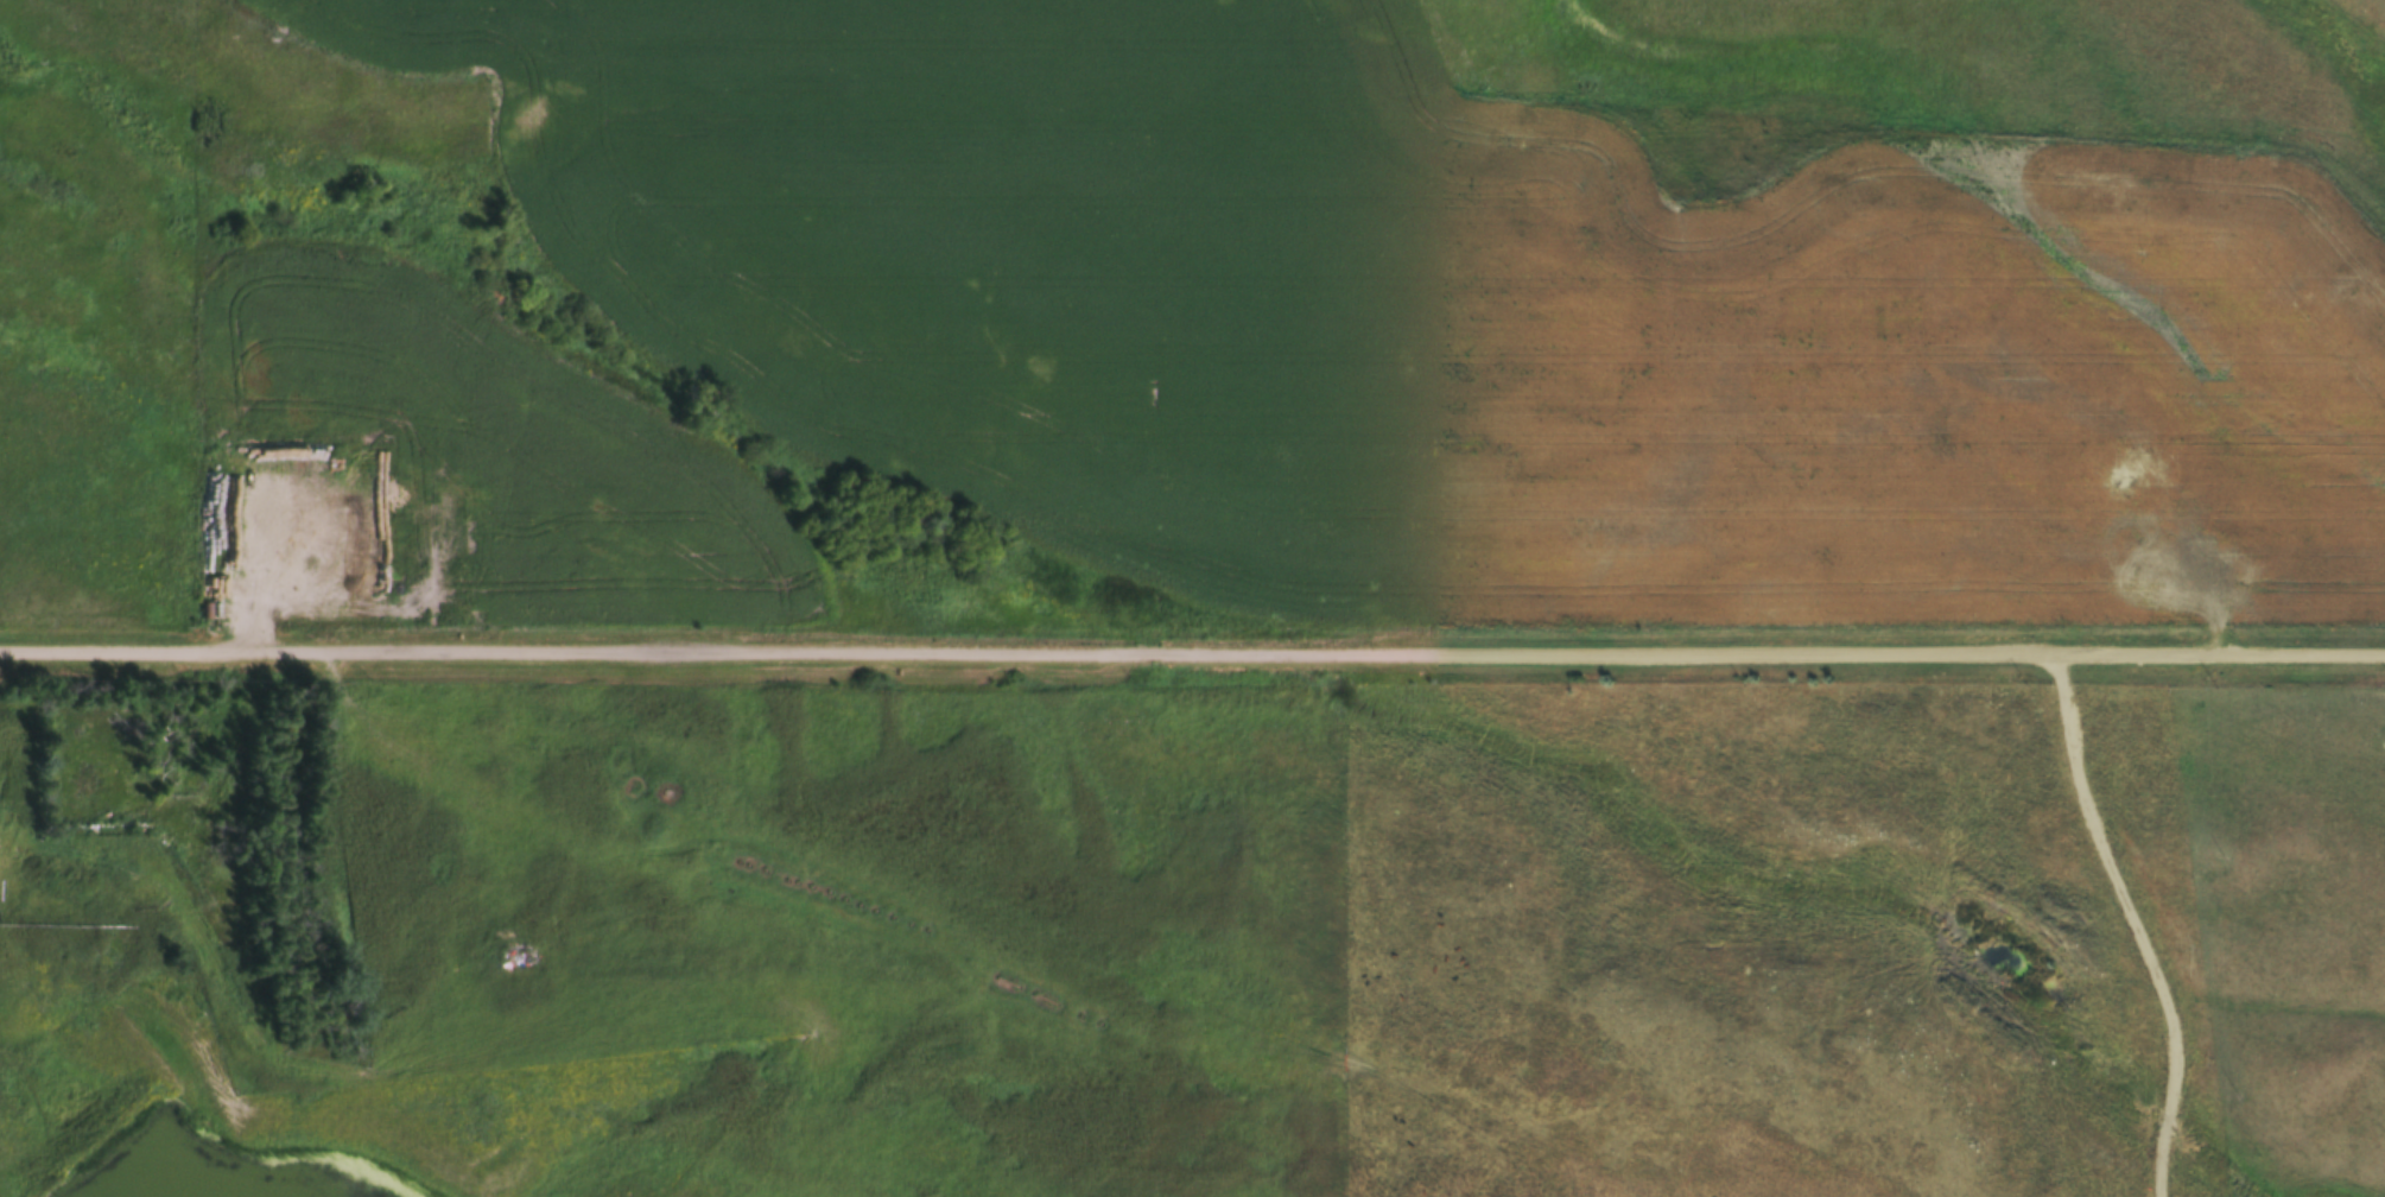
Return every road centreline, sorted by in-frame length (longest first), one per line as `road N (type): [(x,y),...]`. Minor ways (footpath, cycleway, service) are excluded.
road 1 (residential): [(0,660),(2384,656)]

